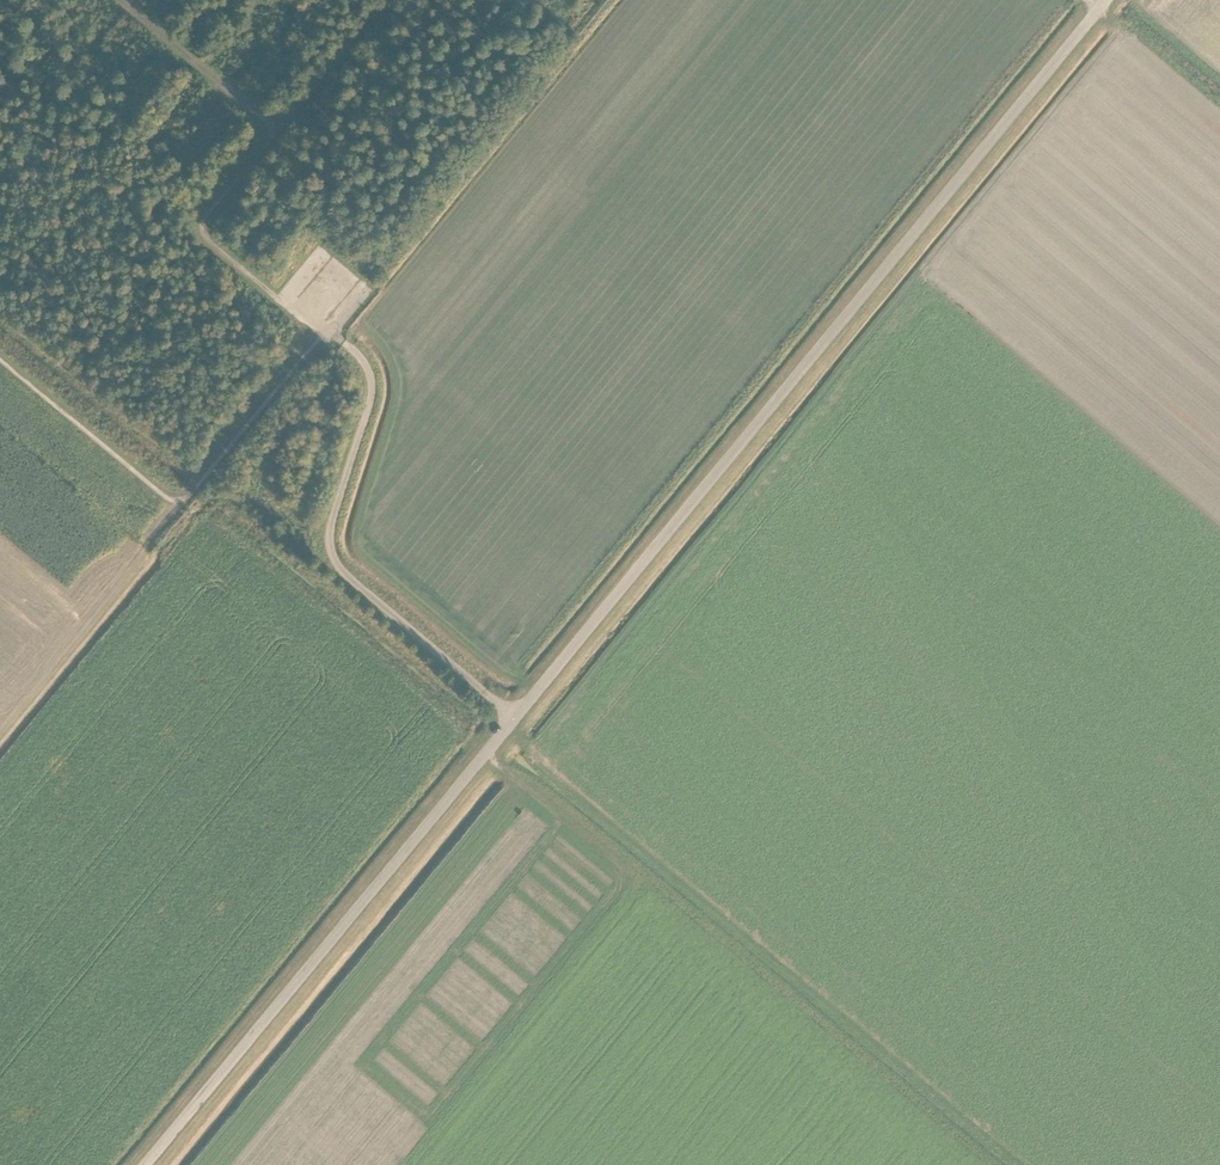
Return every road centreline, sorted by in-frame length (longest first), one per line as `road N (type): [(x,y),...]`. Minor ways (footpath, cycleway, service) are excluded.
road 1 (unclassified): [(145,1164),(1106,0)]

